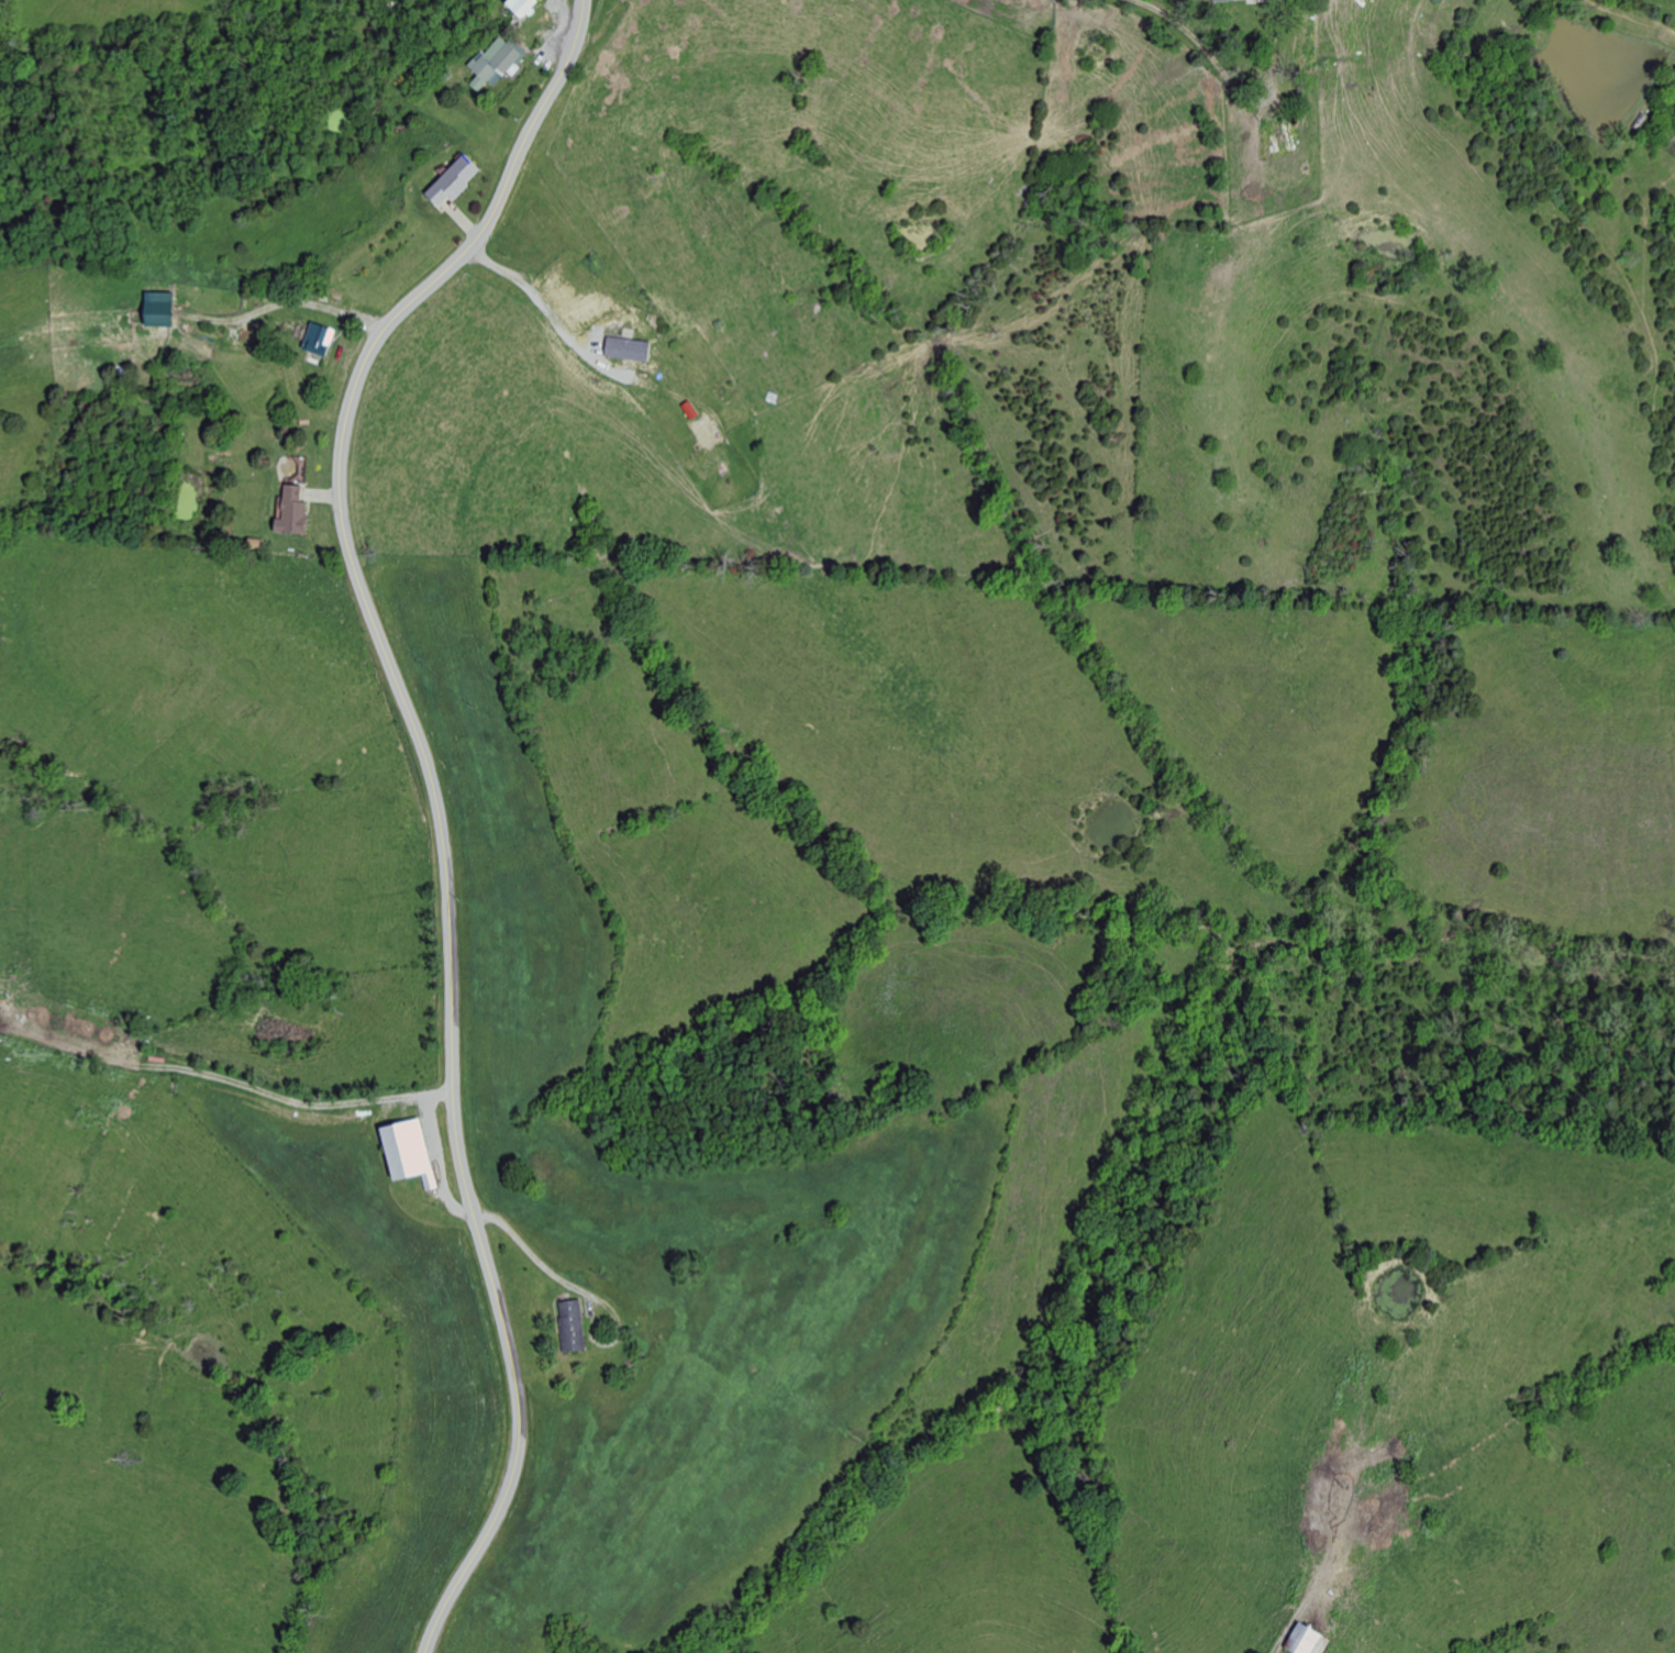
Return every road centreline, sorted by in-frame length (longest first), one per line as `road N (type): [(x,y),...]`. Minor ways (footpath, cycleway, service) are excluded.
road 1 (tertiary): [(429,1652),(508,1495),(519,1401),(461,1135),(442,818),(353,555),(345,452),(359,387),(388,331),(496,214),(572,57),(582,0)]

